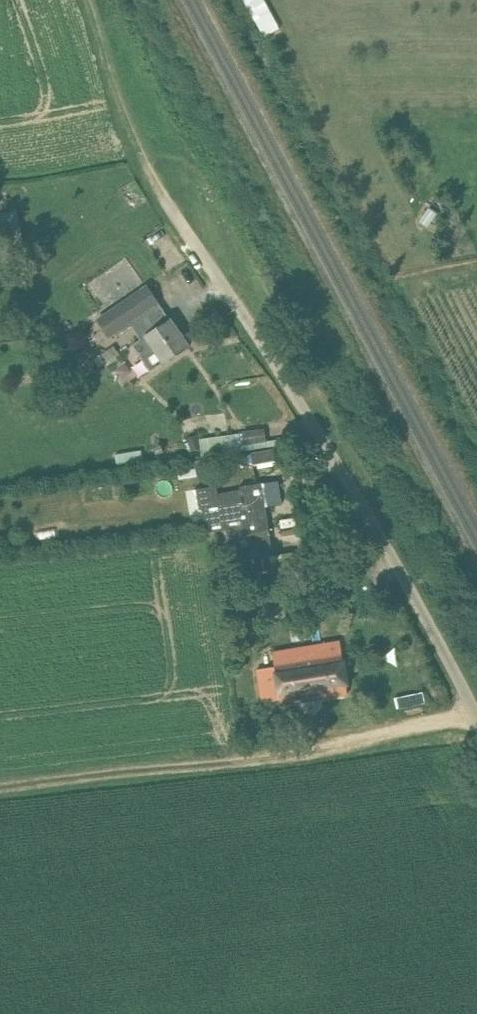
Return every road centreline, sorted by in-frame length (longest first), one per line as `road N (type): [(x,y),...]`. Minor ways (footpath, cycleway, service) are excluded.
road 1 (unclassified): [(476,705),(170,198)]
road 2 (track): [(476,708),(288,758),(0,790)]
road 3 (track): [(95,0),(136,135),(170,198)]

